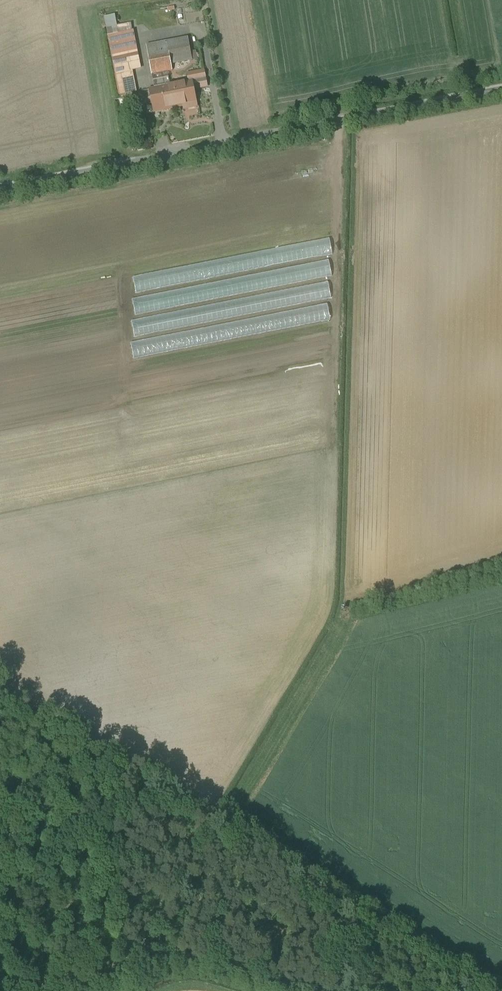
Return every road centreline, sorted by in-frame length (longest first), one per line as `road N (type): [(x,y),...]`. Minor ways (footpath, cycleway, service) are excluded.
road 1 (unclassified): [(0,186),(501,88)]

